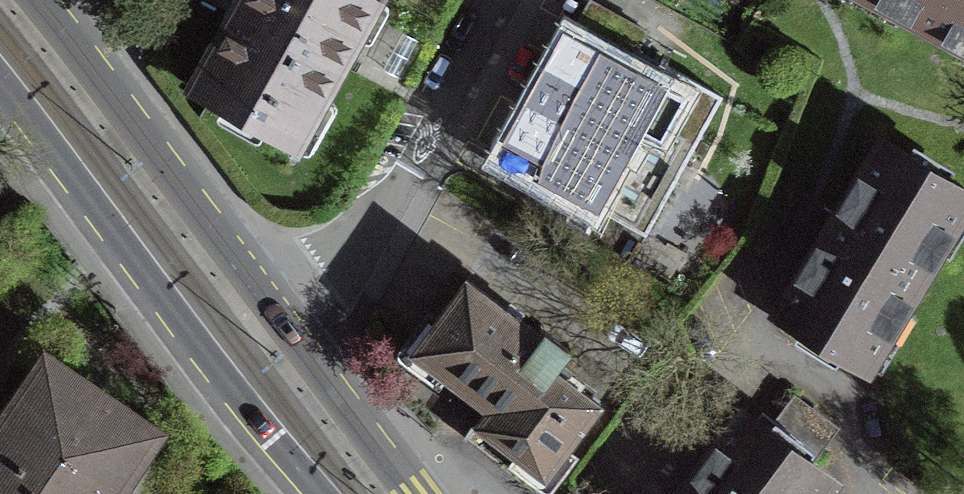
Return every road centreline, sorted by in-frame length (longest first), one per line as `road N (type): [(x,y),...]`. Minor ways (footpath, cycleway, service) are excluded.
road 1 (secondary): [(0,68),(329,493)]
road 2 (secondary): [(280,307),(38,0)]
road 3 (residential): [(491,0),(362,231),(280,307)]
road 4 (secondary): [(420,493),(280,307)]

